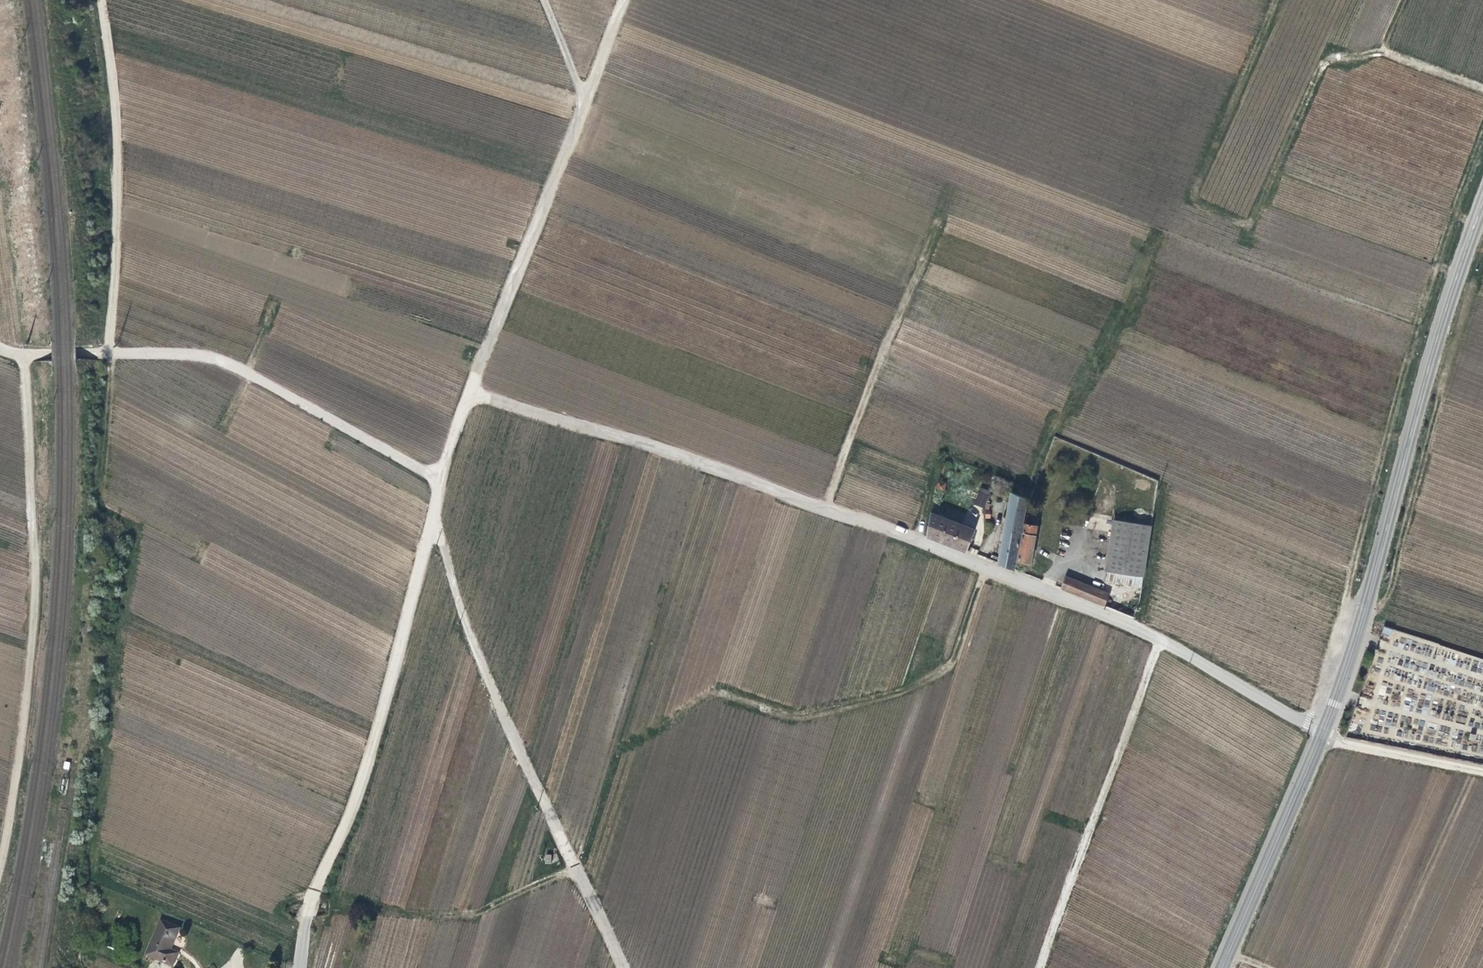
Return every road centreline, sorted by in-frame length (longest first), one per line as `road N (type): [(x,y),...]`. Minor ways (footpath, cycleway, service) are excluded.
road 1 (track): [(109,352),(97,494),(131,535),(93,876),(298,962)]
road 2 (track): [(467,391),(823,508),(949,187)]
road 3 (tertiary): [(1322,729),(1482,196)]
road 4 (unclassified): [(1322,729),(1087,606),(823,508)]
road 5 (track): [(621,0),(438,475)]
road 6 (track): [(22,354),(34,584),(0,860)]
road 7 (unclassified): [(621,967),(469,636),(431,501)]
road 8 (track): [(1377,51),(1337,52),(1322,61),(1252,216),(1235,218),(1194,199),(1273,0)]
road 9 (track): [(438,475),(363,770),(304,917)]
road 10 (track): [(1359,618),(1380,602),(1393,574),(1482,243)]
road 11 (track): [(438,475),(202,353),(109,352)]
road 12 (track): [(101,0),(117,132),(109,352)]
road 13 (track): [(1158,639),(1037,967)]
road 14 (track): [(575,867),(475,910),(414,913),(310,896)]
road 15 (tertiary): [(1219,967),(1322,729)]
road 16 (track): [(1399,0),(1377,51),(1482,90)]
road 17 (track): [(1482,770),(1322,729)]

